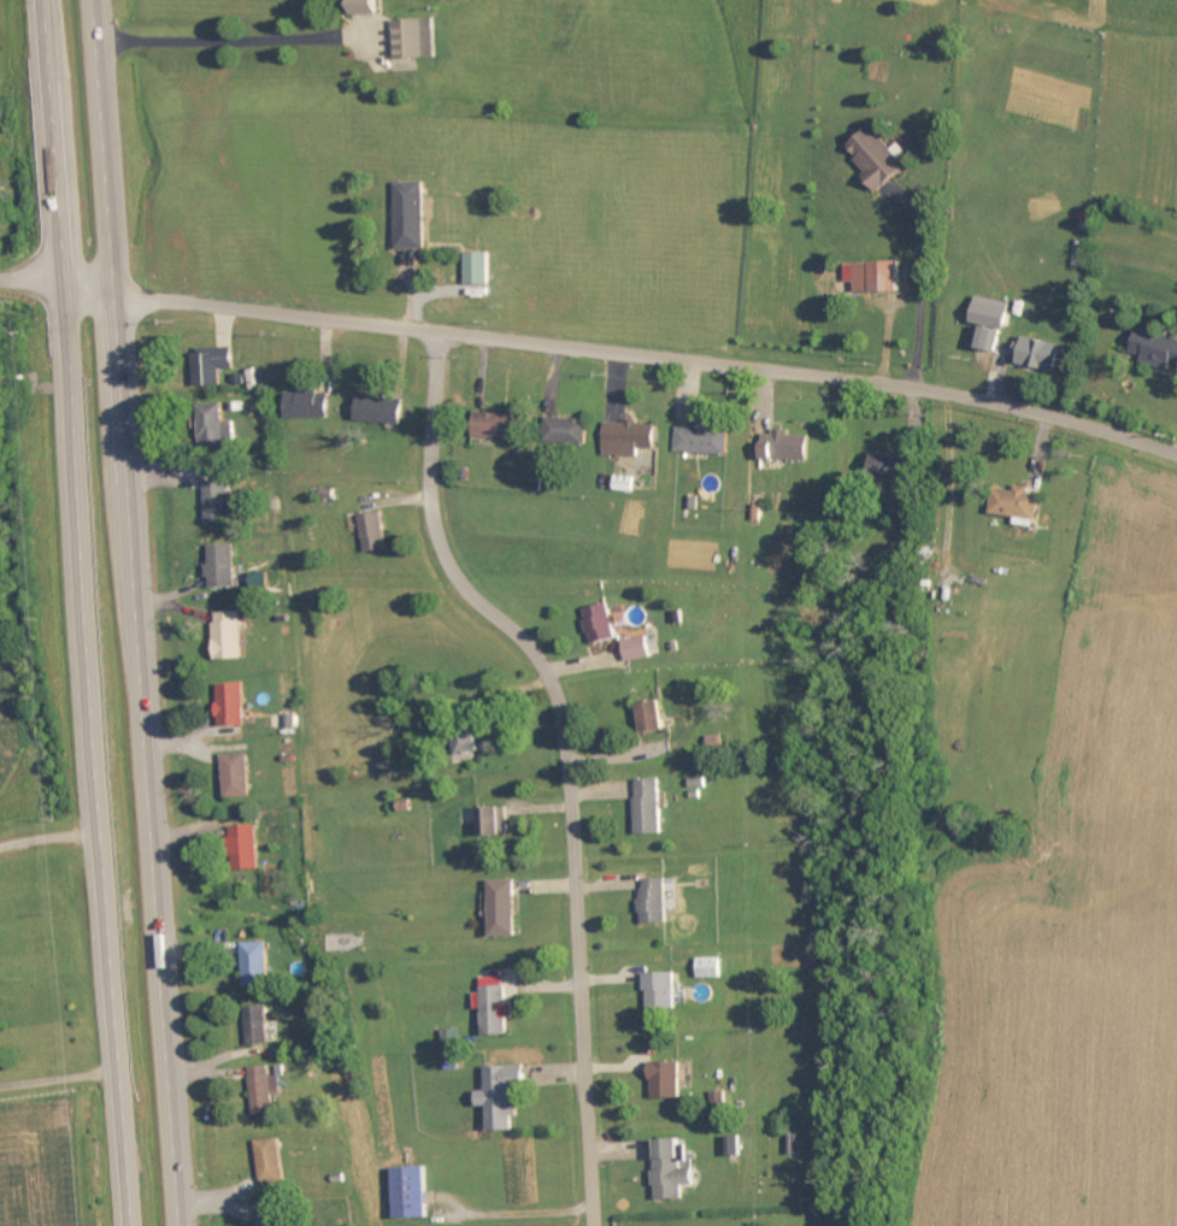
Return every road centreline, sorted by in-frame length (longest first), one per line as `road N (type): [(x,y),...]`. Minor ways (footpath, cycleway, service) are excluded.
road 1 (trunk): [(49,0),(133,1225)]
road 2 (trunk): [(183,1225),(100,0)]
road 3 (residential): [(1176,450),(1025,407),(851,377),(67,287)]
road 4 (residential): [(445,331),(432,488),(442,537),(467,582),(540,659),(567,737),(595,1225)]

